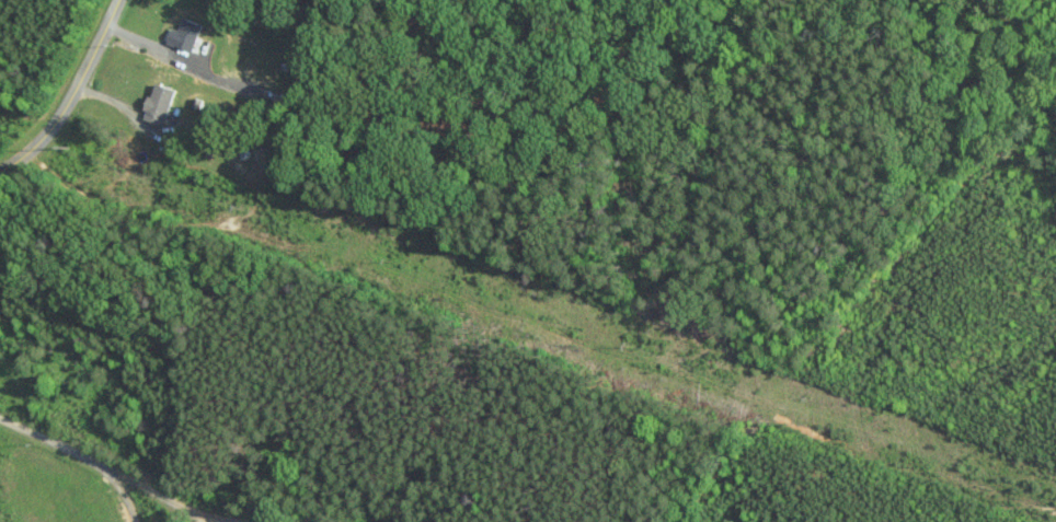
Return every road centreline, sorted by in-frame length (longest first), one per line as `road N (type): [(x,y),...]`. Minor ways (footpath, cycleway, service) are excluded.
road 1 (tertiary): [(0,172),(54,124),(117,0)]

